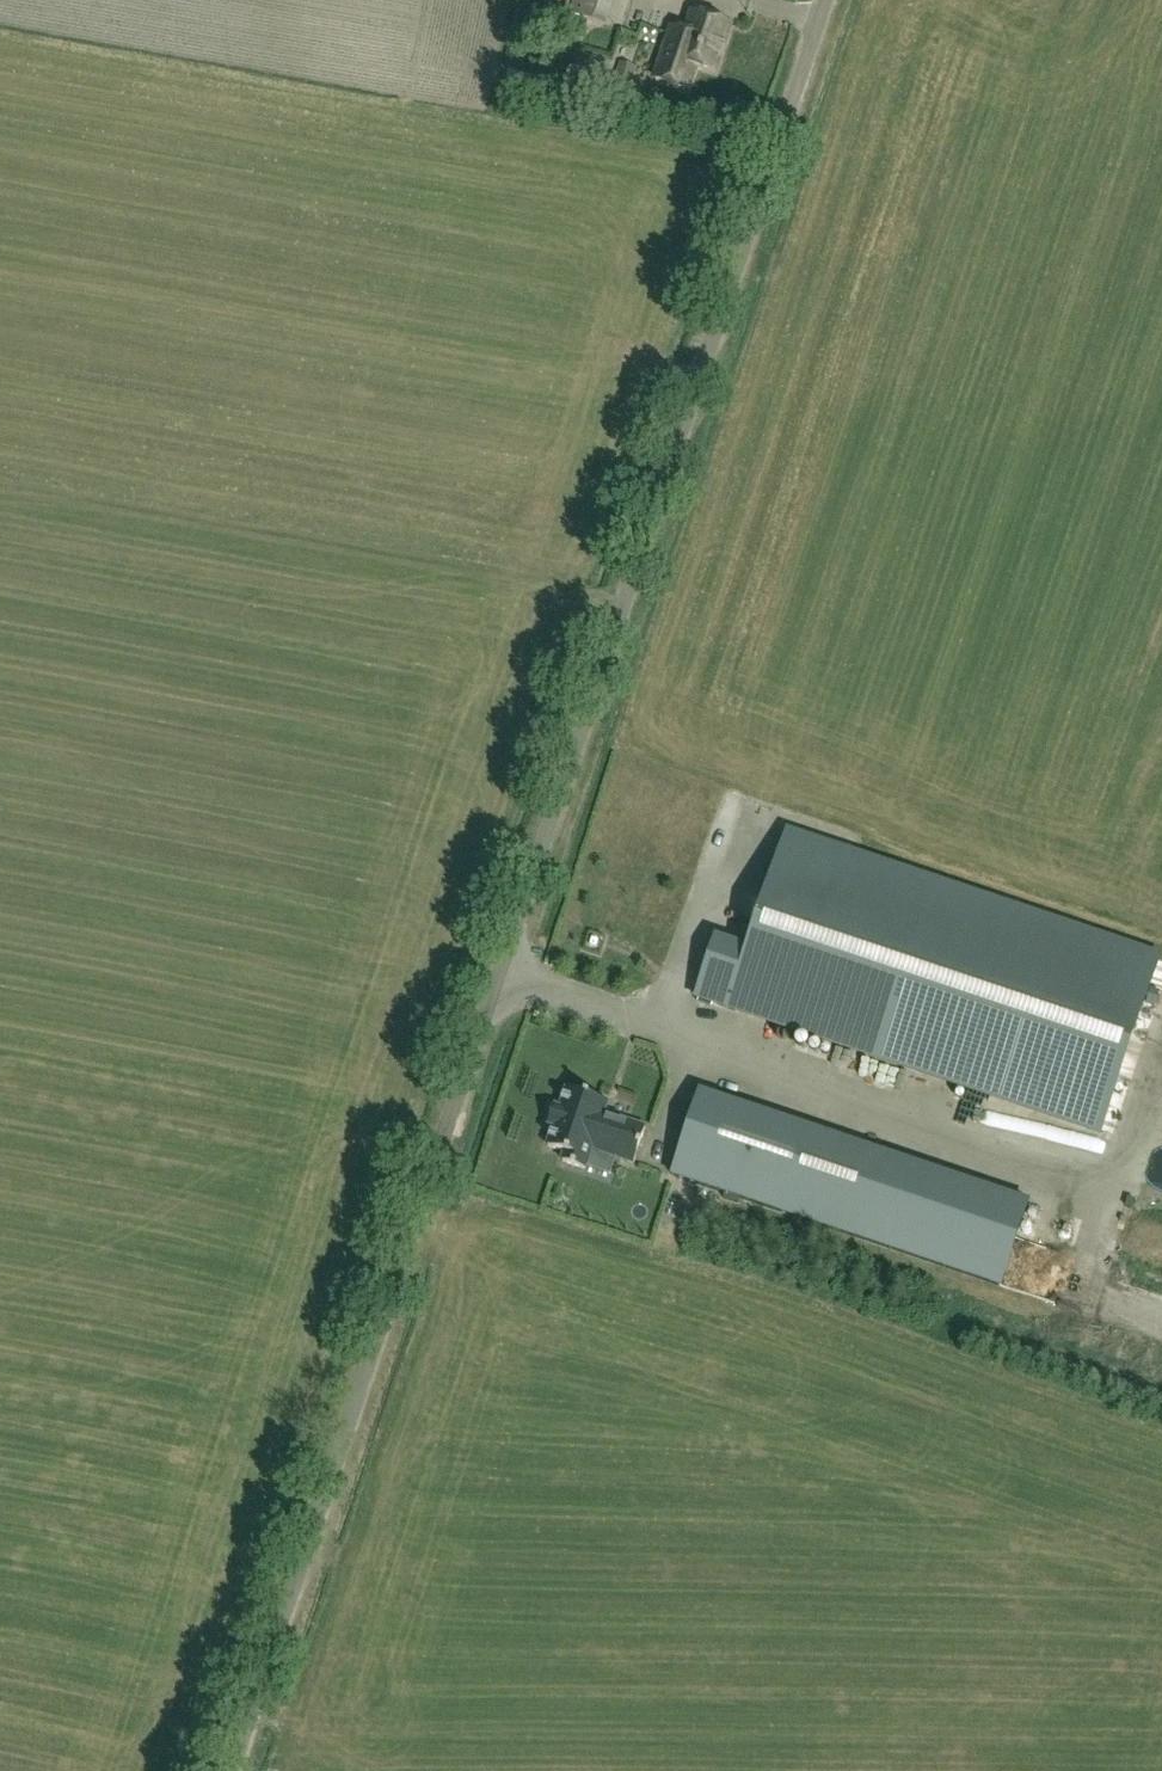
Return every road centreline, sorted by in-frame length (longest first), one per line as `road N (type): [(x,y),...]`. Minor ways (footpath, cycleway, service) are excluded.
road 1 (unclassified): [(230,1770),(825,0)]

